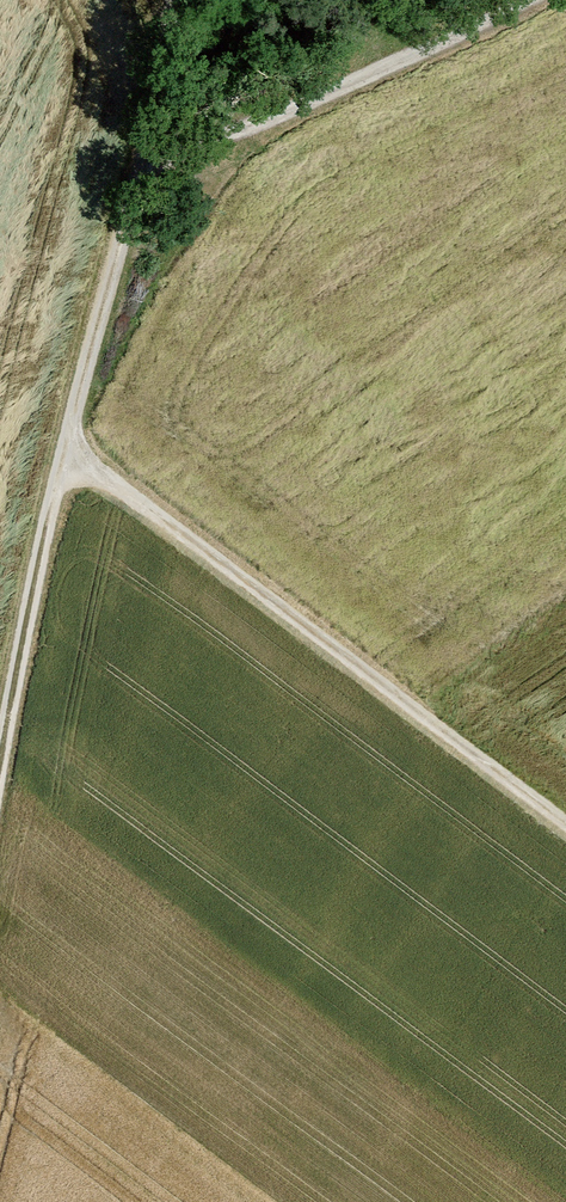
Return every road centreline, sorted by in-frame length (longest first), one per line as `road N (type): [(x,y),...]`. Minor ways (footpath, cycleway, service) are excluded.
road 1 (track): [(0,755),(34,559),(127,207),(160,163),(531,0)]
road 2 (track): [(62,447),(565,822)]
road 3 (track): [(170,0),(141,189)]

